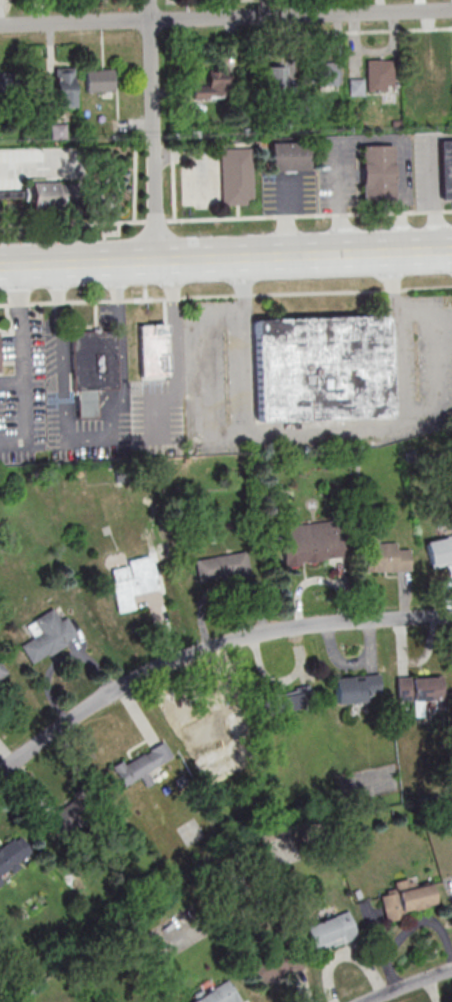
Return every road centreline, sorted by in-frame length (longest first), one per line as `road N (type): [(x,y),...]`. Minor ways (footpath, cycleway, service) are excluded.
road 1 (residential): [(451,617),(303,628),(197,655),(115,691),(0,774)]
road 2 (residential): [(451,11),(0,27)]
road 3 (secondary): [(451,252),(0,268)]
road 4 (residential): [(159,263),(148,0)]

